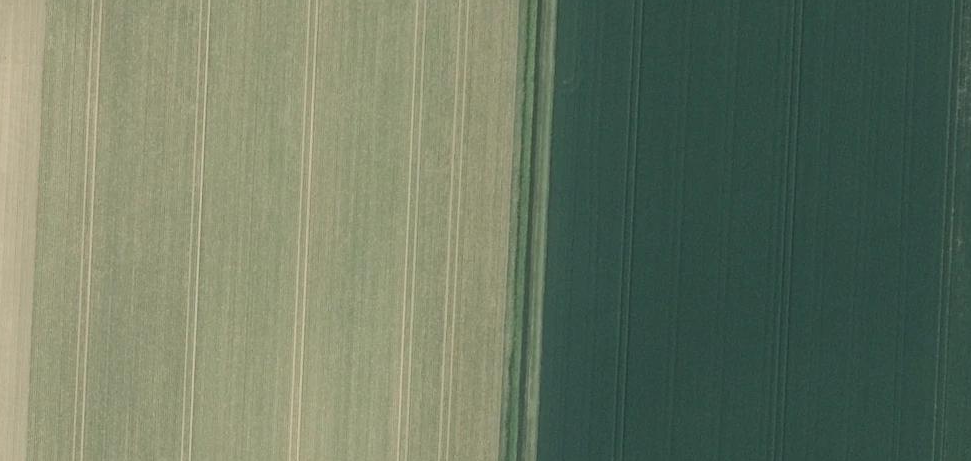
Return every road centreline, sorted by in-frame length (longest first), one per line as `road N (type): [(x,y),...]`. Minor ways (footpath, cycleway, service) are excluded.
road 1 (track): [(527,460),(550,0)]

